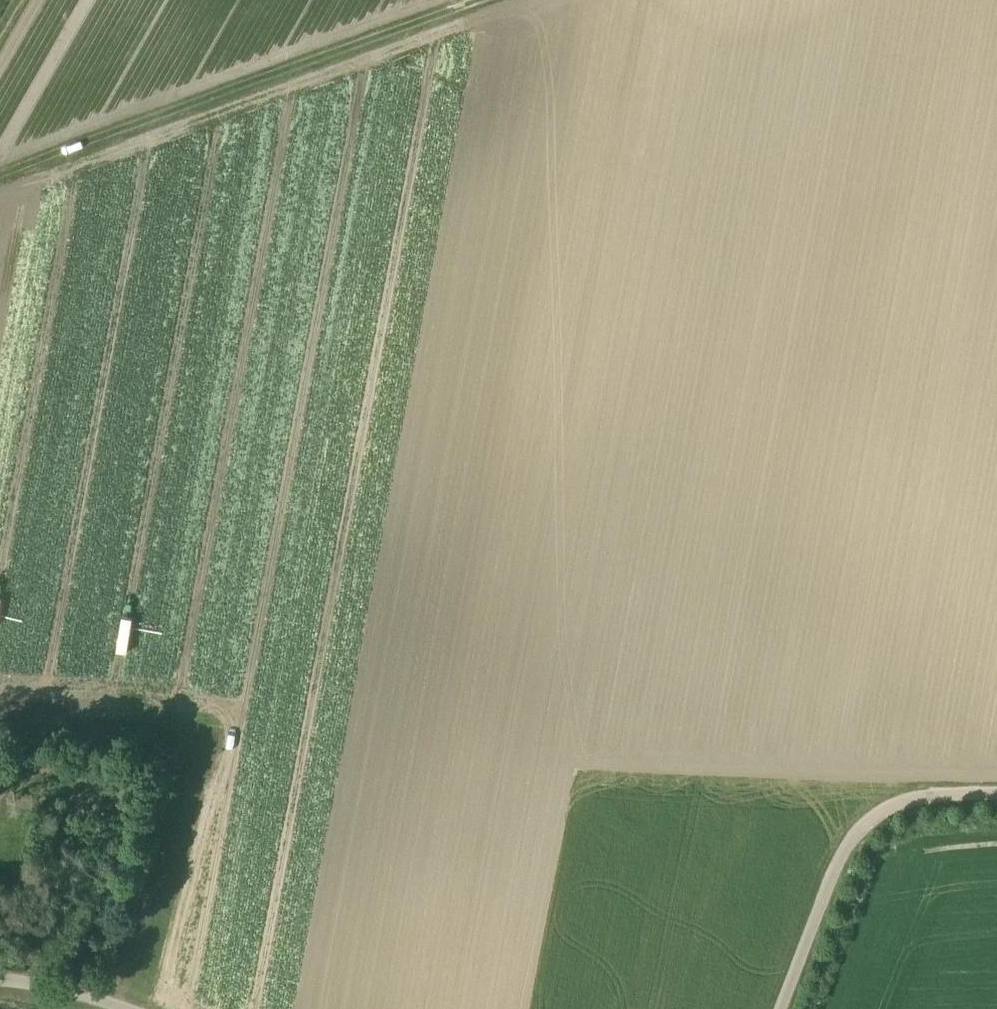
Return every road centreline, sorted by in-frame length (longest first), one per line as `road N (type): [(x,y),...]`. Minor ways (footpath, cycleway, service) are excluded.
road 1 (track): [(496,0),(0,180)]
road 2 (unclassified): [(791,1008),(859,842),(898,811),(996,808)]

